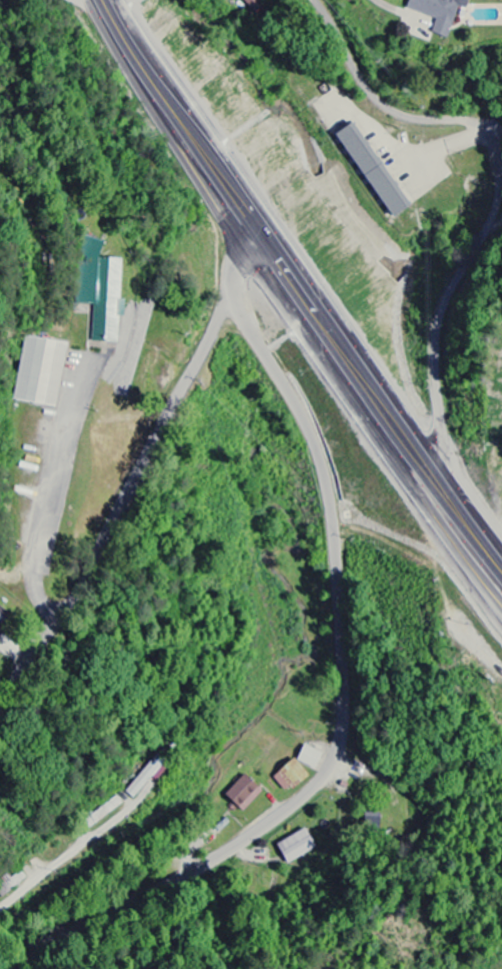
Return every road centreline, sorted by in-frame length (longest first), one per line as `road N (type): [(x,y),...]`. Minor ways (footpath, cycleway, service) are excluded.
road 1 (residential): [(40,968),(212,873),(287,812),(339,748),(345,713),(332,514),(312,435),(238,299),(250,229)]
road 2 (trunk): [(501,581),(190,143),(102,0)]
road 3 (residential): [(238,299),(219,315),(80,591),(0,703)]
road 4 (residential): [(439,500),(443,443),(434,370),(441,310),(498,216),(501,190)]
road 5 (residential): [(501,174),(498,149),(478,125),(403,113),(372,94),(315,0)]
road 6 (residential): [(0,907),(135,801)]

